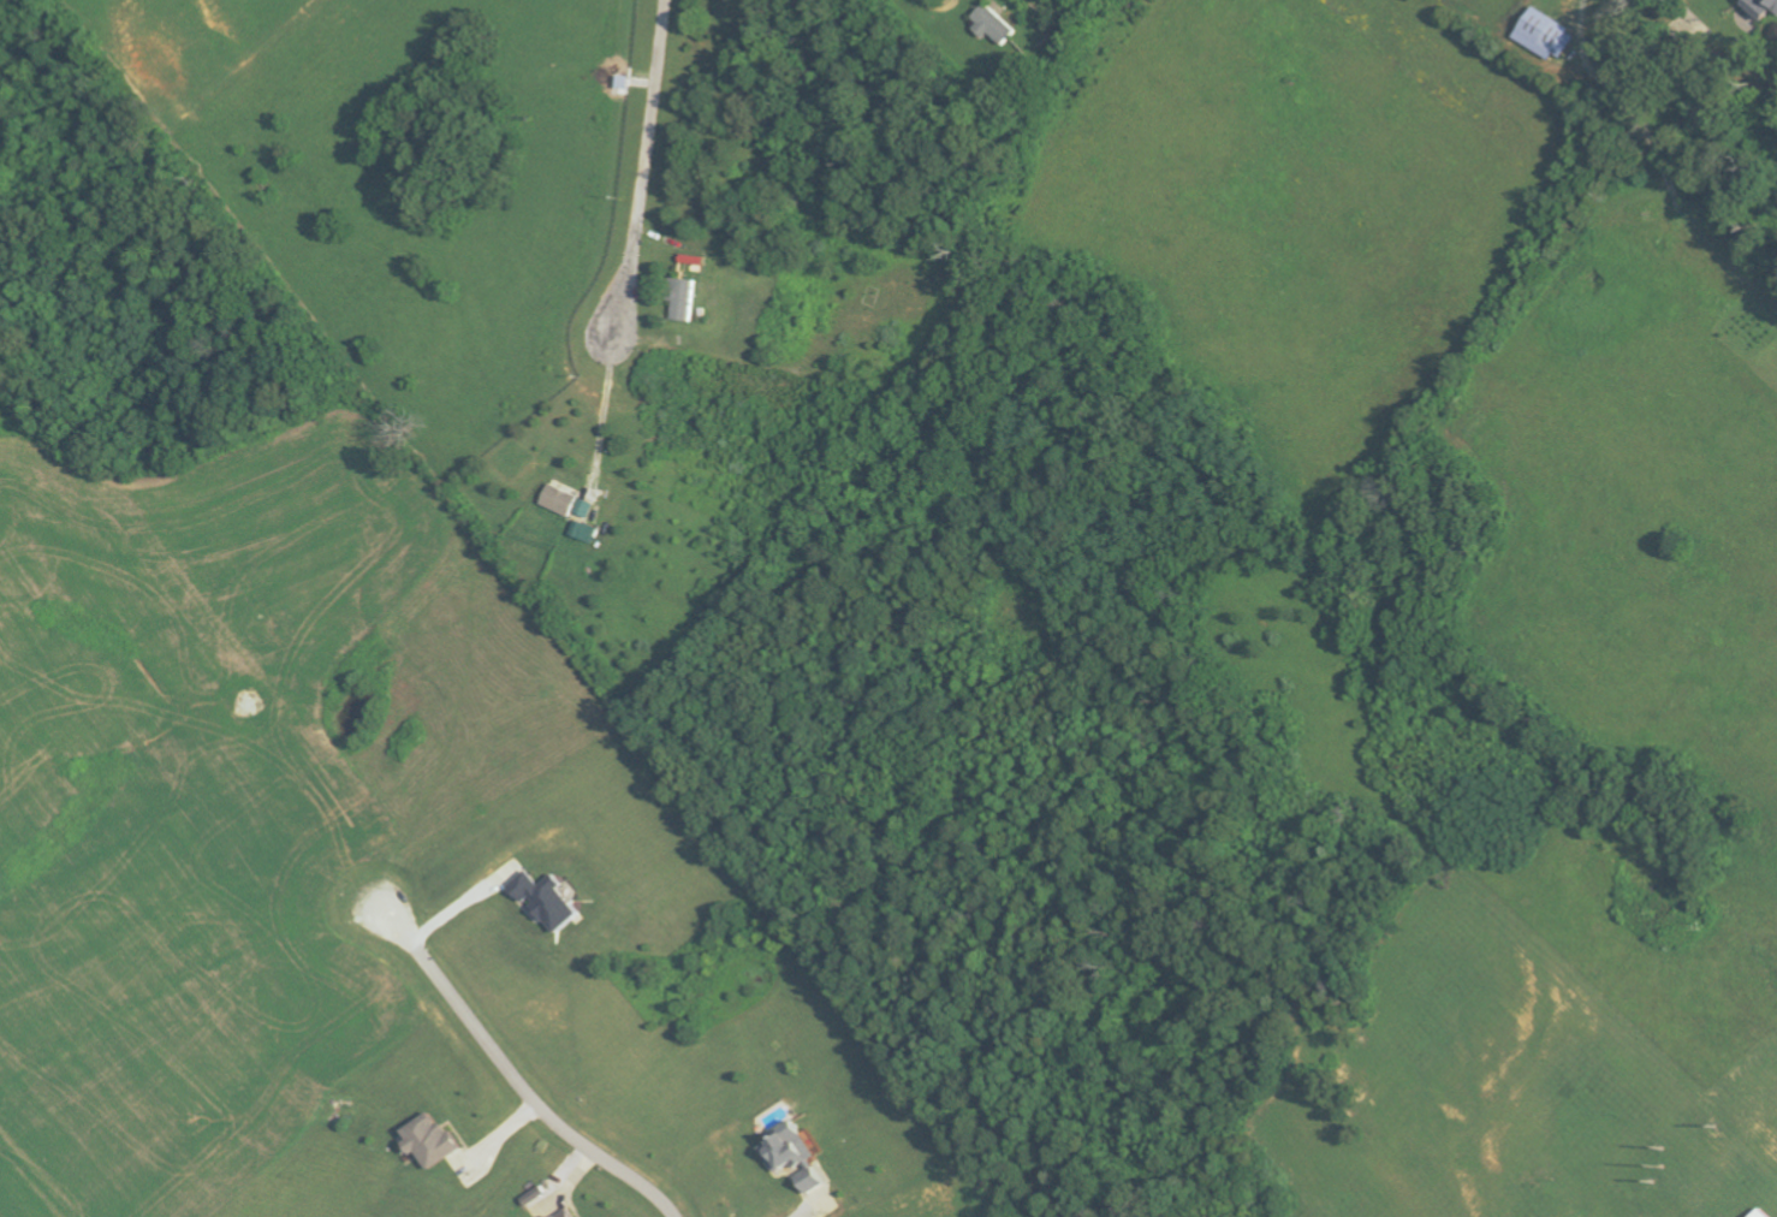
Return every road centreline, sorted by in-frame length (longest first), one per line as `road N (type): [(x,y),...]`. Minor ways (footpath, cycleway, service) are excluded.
road 1 (residential): [(679,1216),(542,1109),(394,916)]
road 2 (residential): [(668,0),(619,331)]

